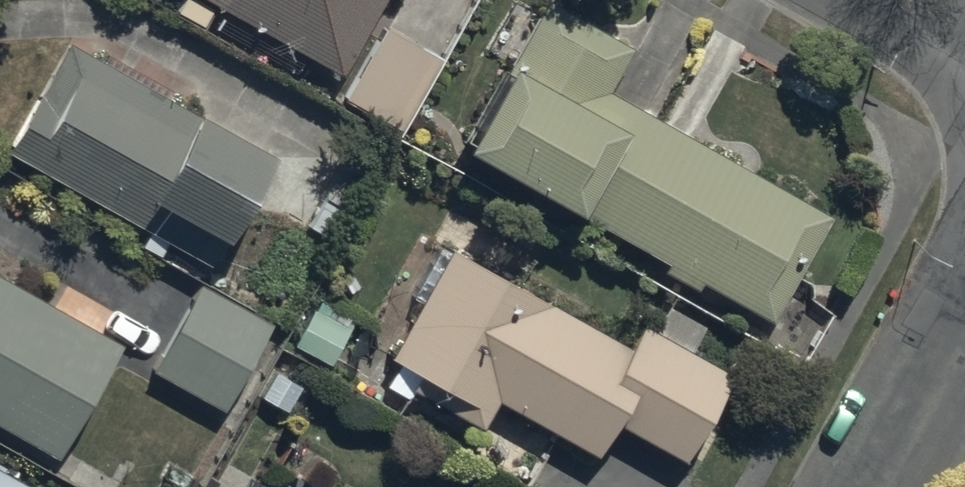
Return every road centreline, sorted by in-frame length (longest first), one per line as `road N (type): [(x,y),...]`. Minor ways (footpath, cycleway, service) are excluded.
road 1 (residential): [(964,338),(882,486)]

